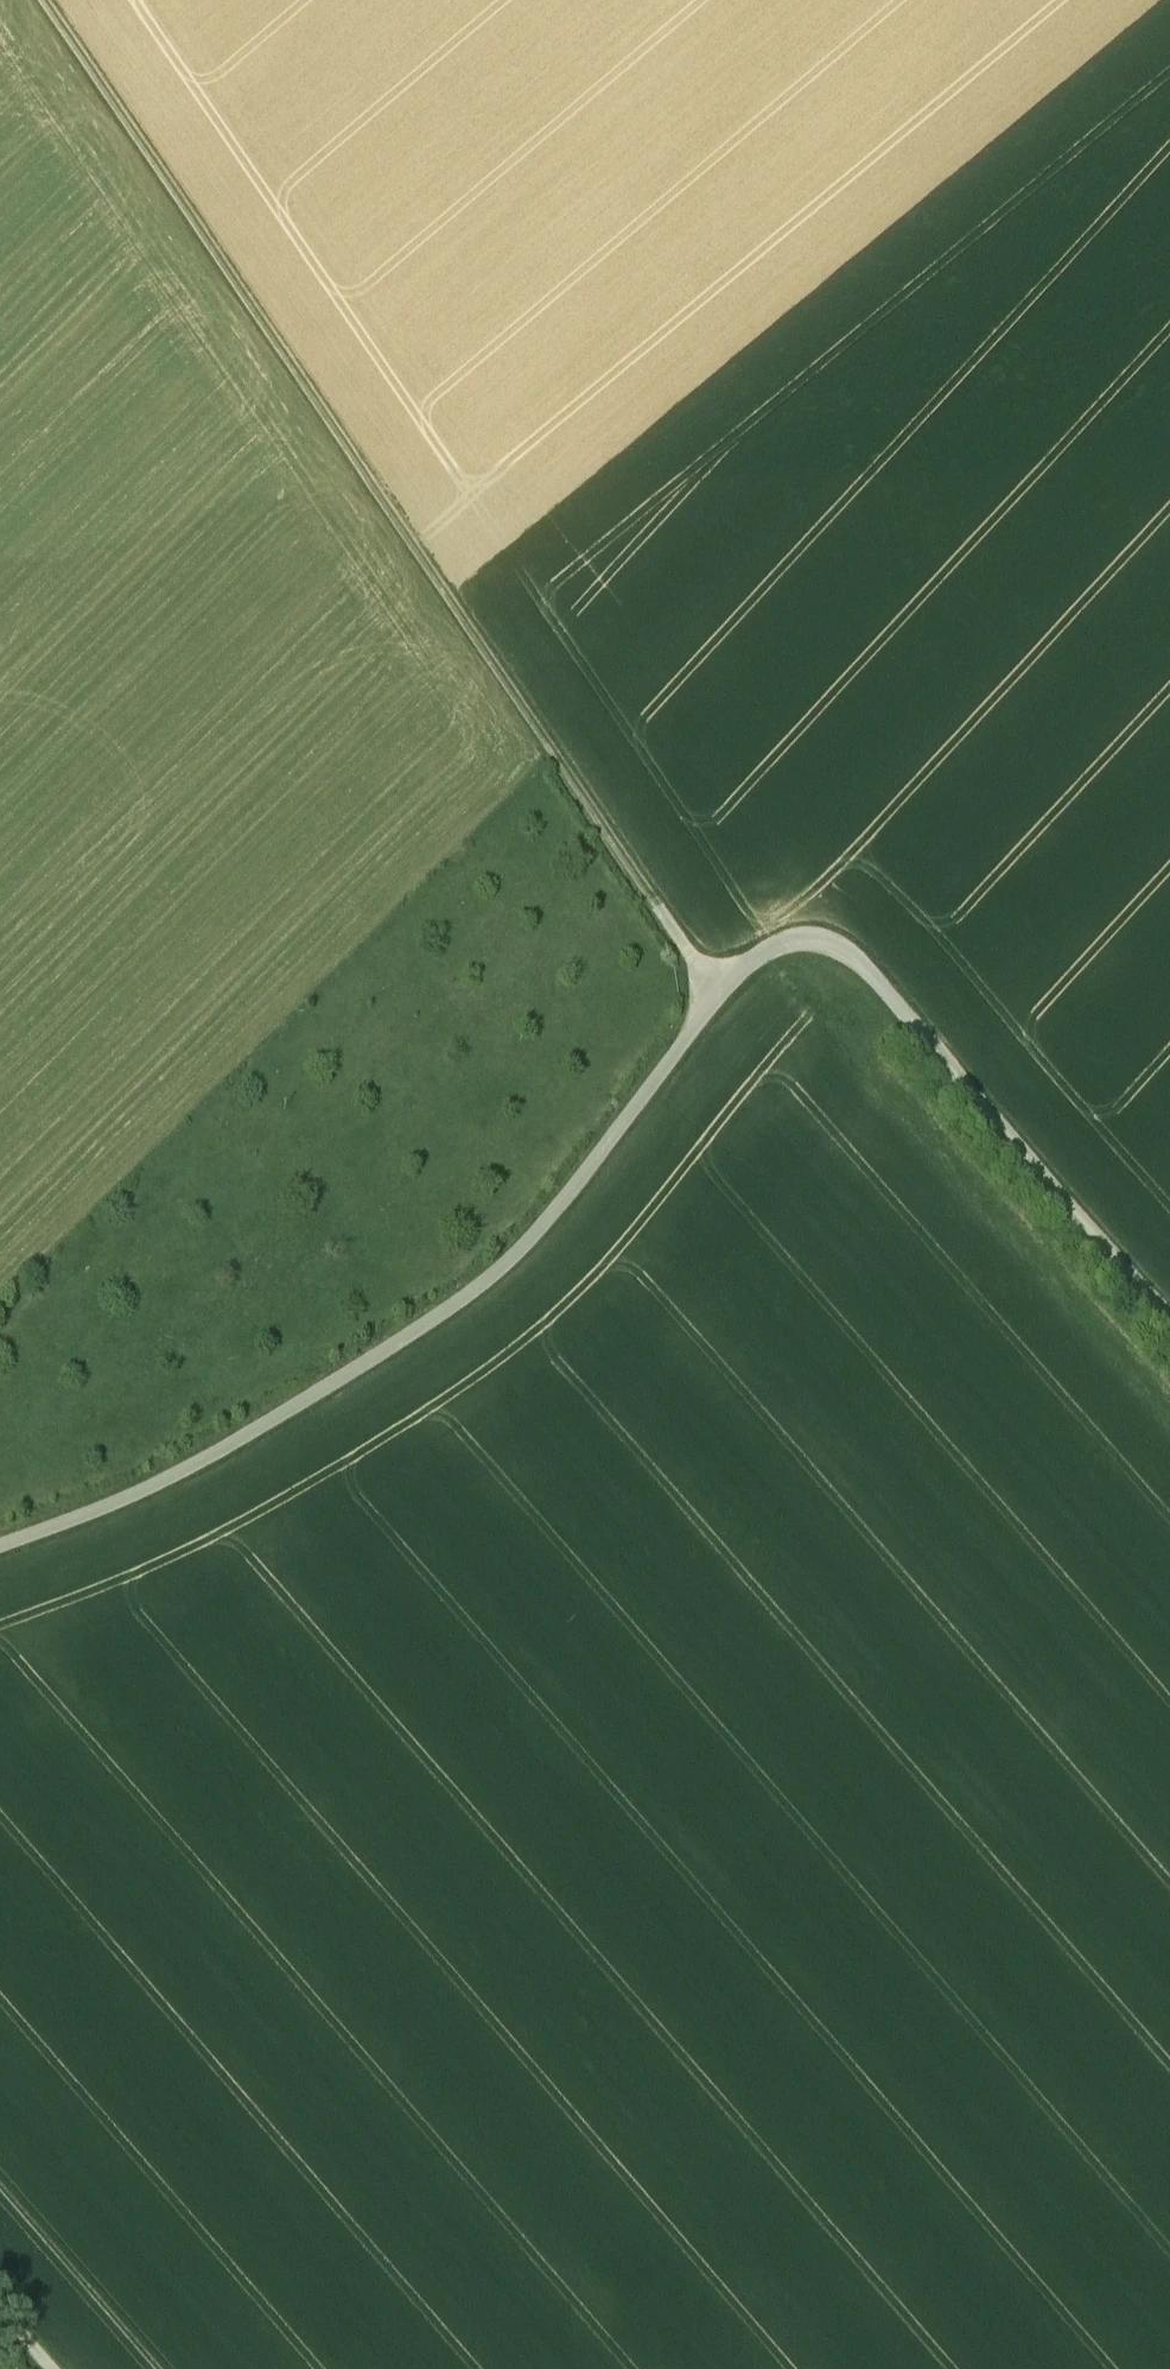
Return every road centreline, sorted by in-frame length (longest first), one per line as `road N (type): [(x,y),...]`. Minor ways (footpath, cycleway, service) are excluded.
road 1 (track): [(0,1545),(241,1457),(352,1372),(578,1187),(719,986),(782,936),(845,939),(1169,1300)]
road 2 (track): [(47,0),(719,986)]

